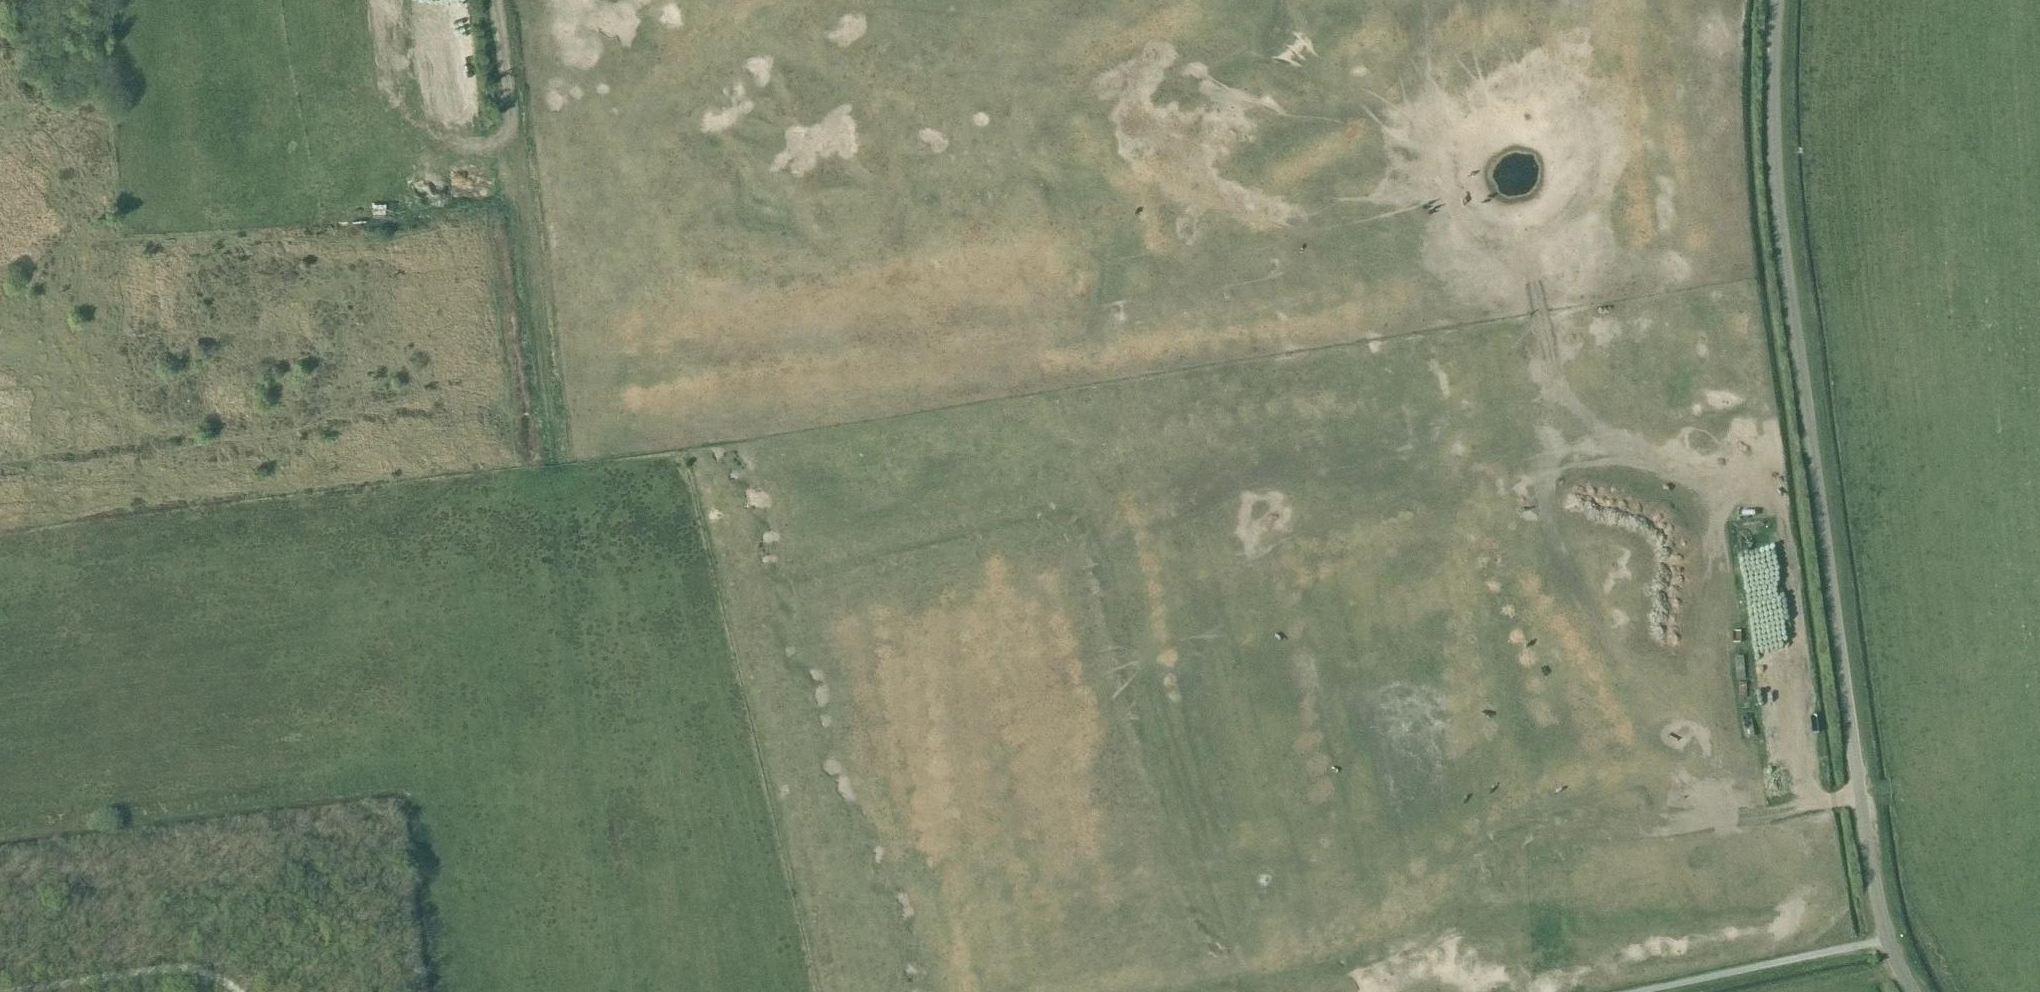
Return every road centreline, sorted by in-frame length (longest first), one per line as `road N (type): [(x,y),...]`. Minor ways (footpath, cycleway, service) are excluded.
road 1 (unclassified): [(1915,991),(1886,935),(1815,446),(1777,150),(1779,0)]

